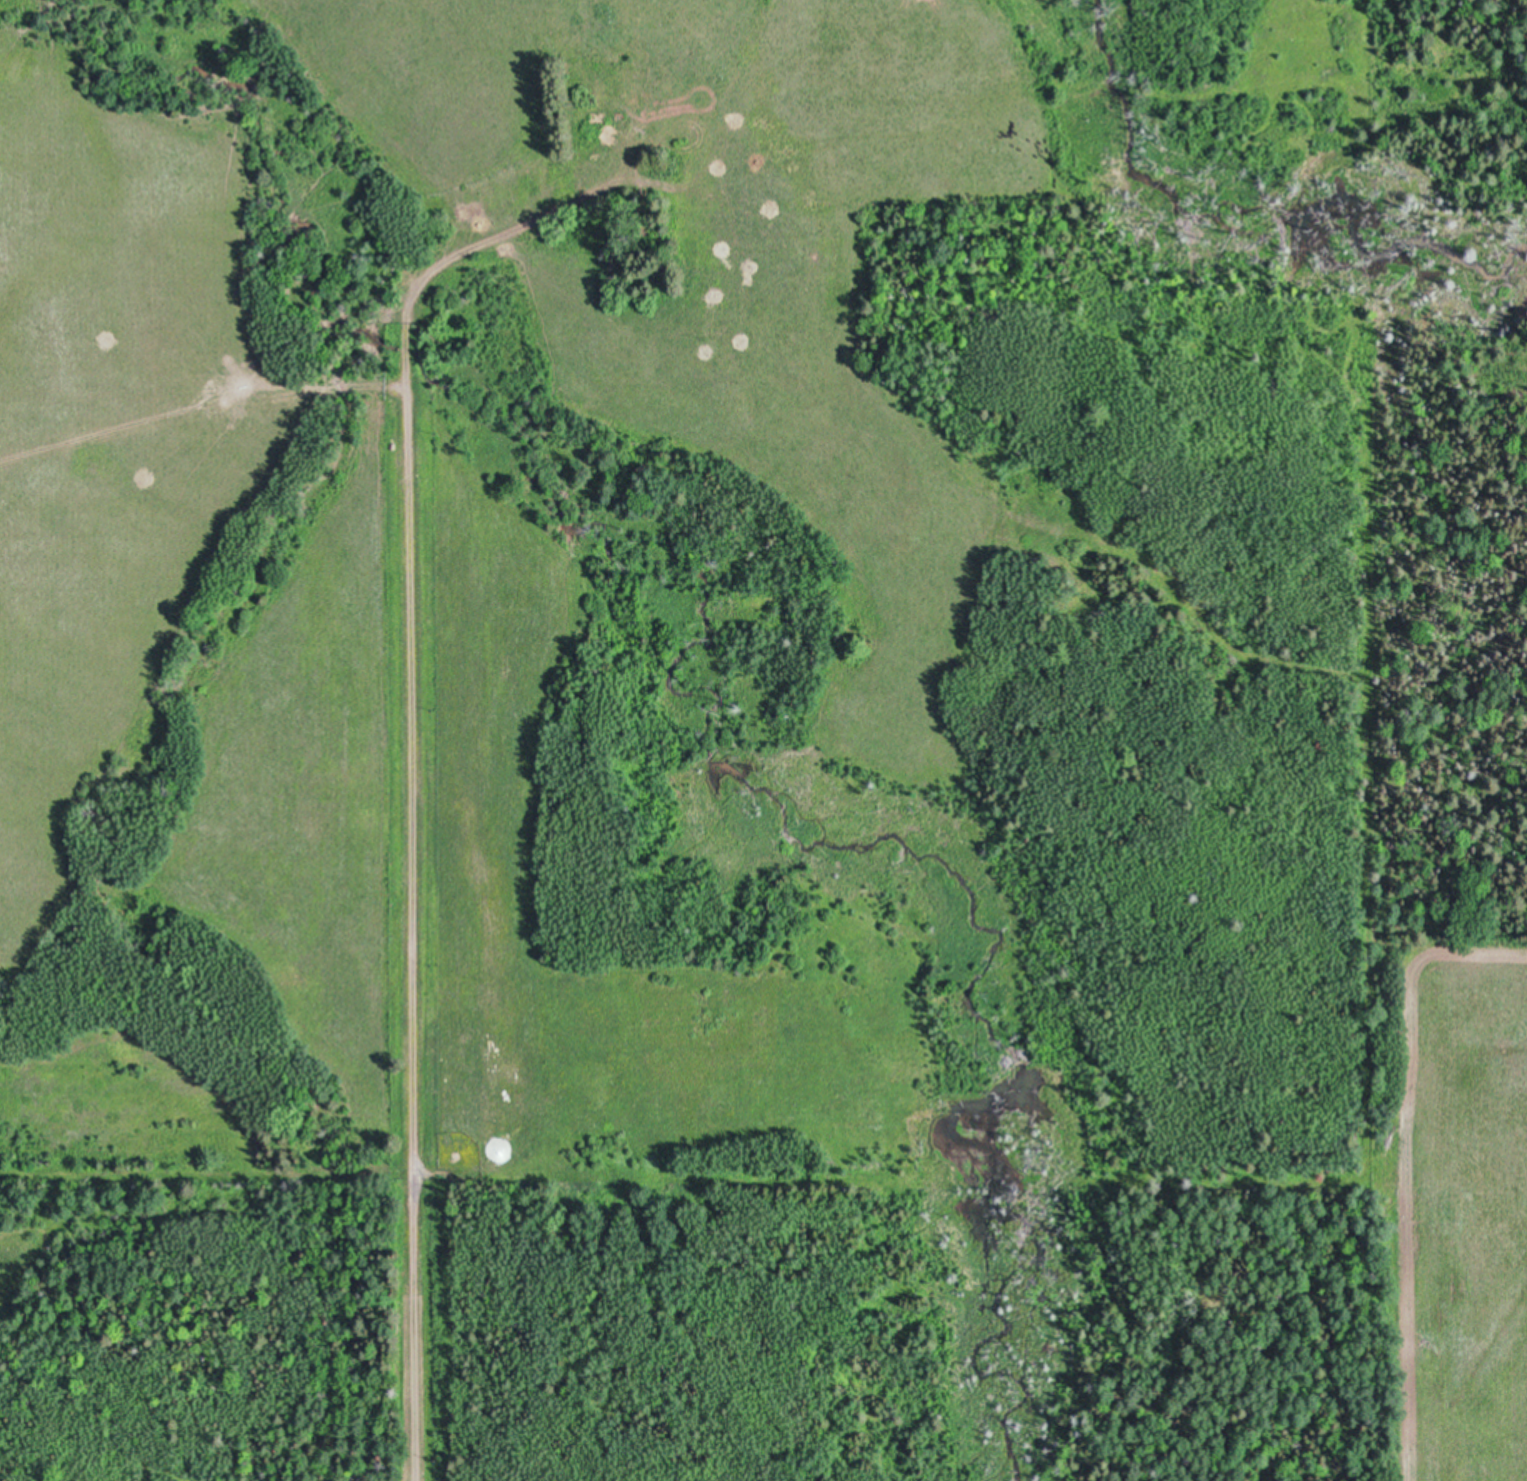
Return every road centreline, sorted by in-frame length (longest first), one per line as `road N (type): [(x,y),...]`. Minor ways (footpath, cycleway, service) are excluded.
road 1 (residential): [(408,395),(412,1480)]

